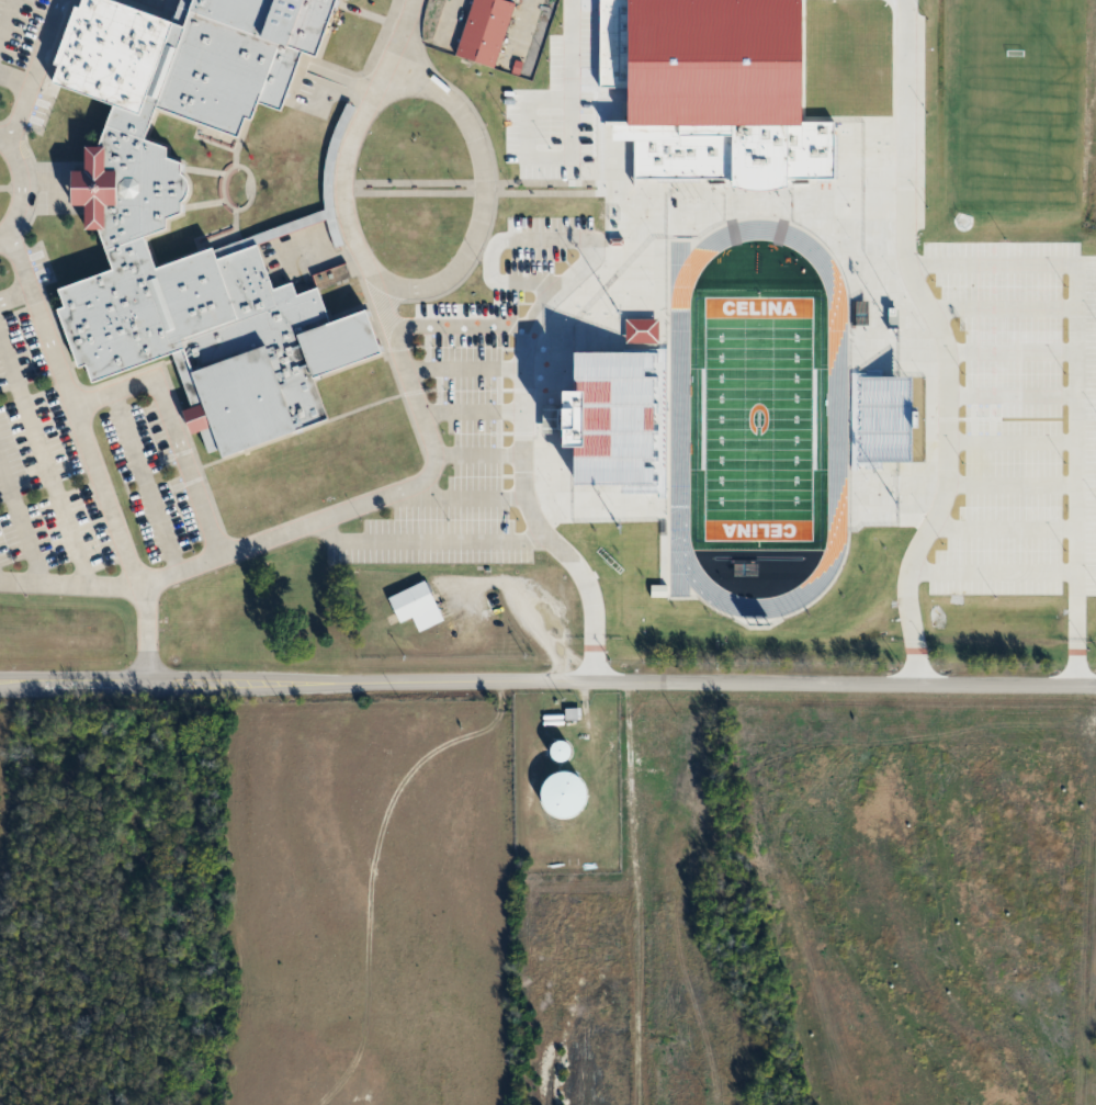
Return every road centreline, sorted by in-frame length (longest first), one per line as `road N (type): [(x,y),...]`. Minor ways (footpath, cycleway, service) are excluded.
road 1 (tertiary): [(1095,686),(0,682)]

